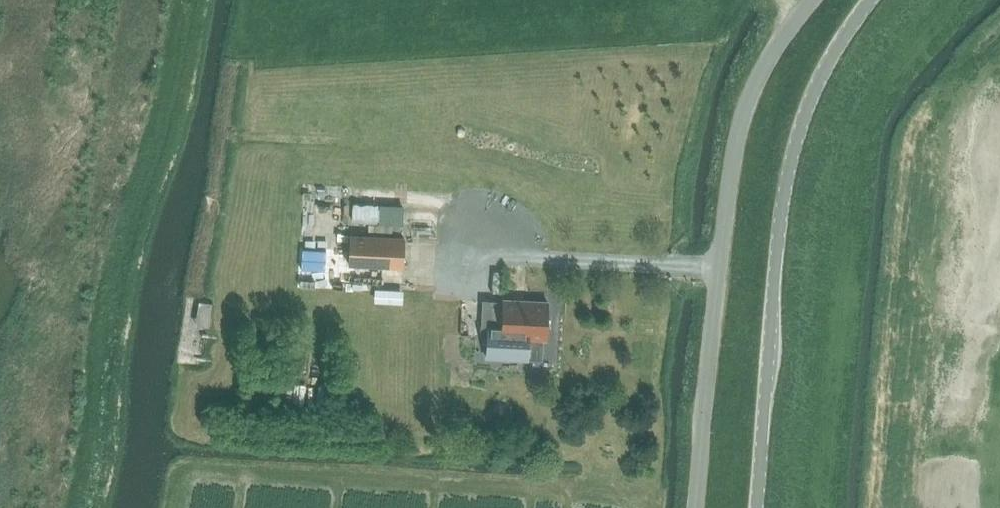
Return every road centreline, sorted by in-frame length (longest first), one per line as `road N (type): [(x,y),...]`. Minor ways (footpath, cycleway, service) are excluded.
road 1 (tertiary): [(816,0),(771,60),(743,127),(697,507)]
road 2 (tertiary): [(757,507),(787,175),(817,81),(870,0)]

